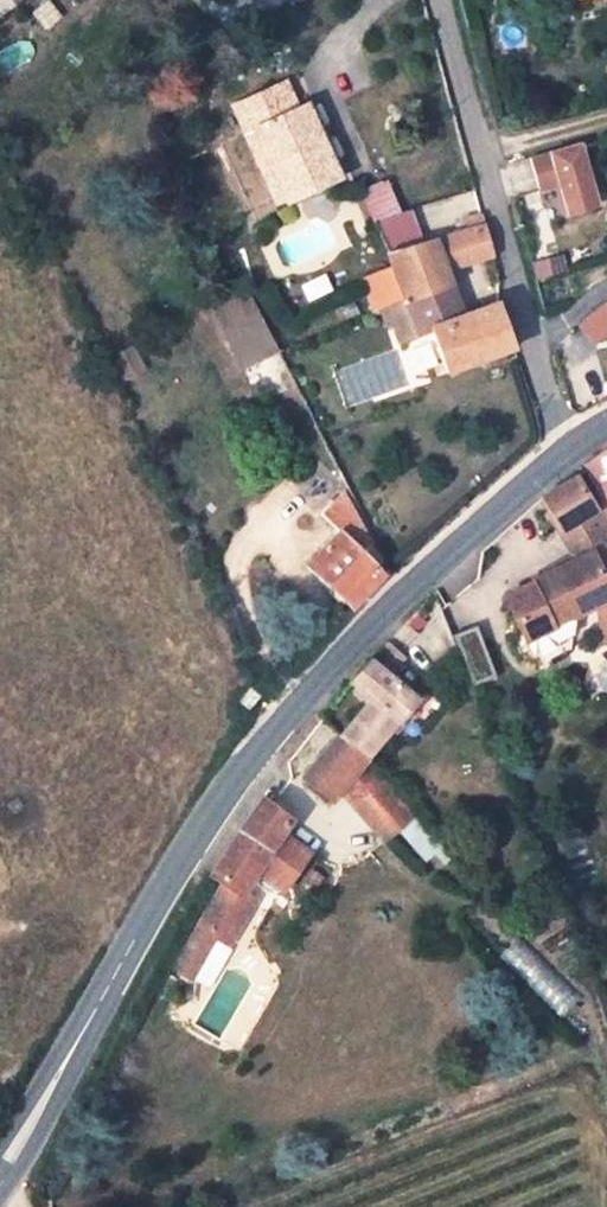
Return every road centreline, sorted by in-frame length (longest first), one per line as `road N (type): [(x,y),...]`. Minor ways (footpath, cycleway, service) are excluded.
road 1 (tertiary): [(567,455),(478,525),(333,668),(211,834),(0,1180)]
road 2 (residential): [(440,0),(567,455)]

